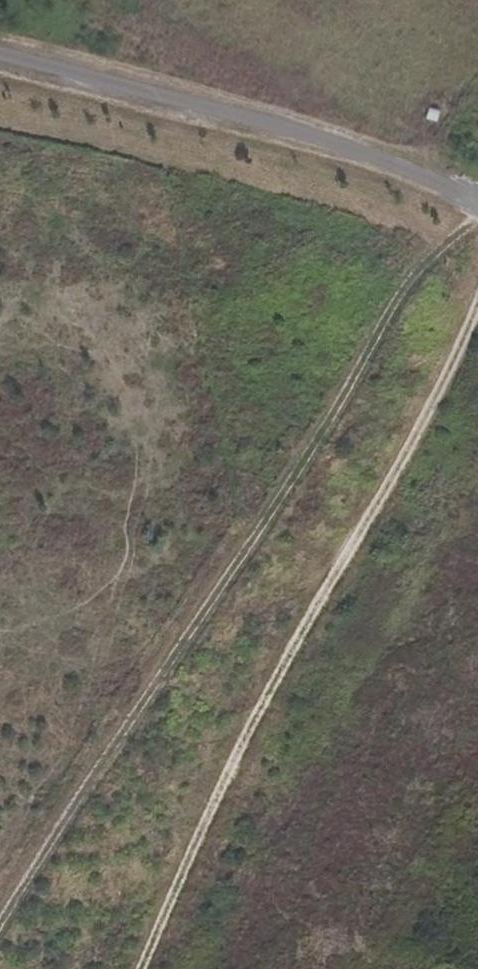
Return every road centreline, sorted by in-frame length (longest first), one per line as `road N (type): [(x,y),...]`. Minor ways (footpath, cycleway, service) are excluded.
road 1 (track): [(0,934),(327,432),(396,303),(477,223)]
road 2 (track): [(143,968),(264,707),(418,435),(477,297)]
road 3 (unclassified): [(0,55),(204,105),(396,164),(477,203)]

